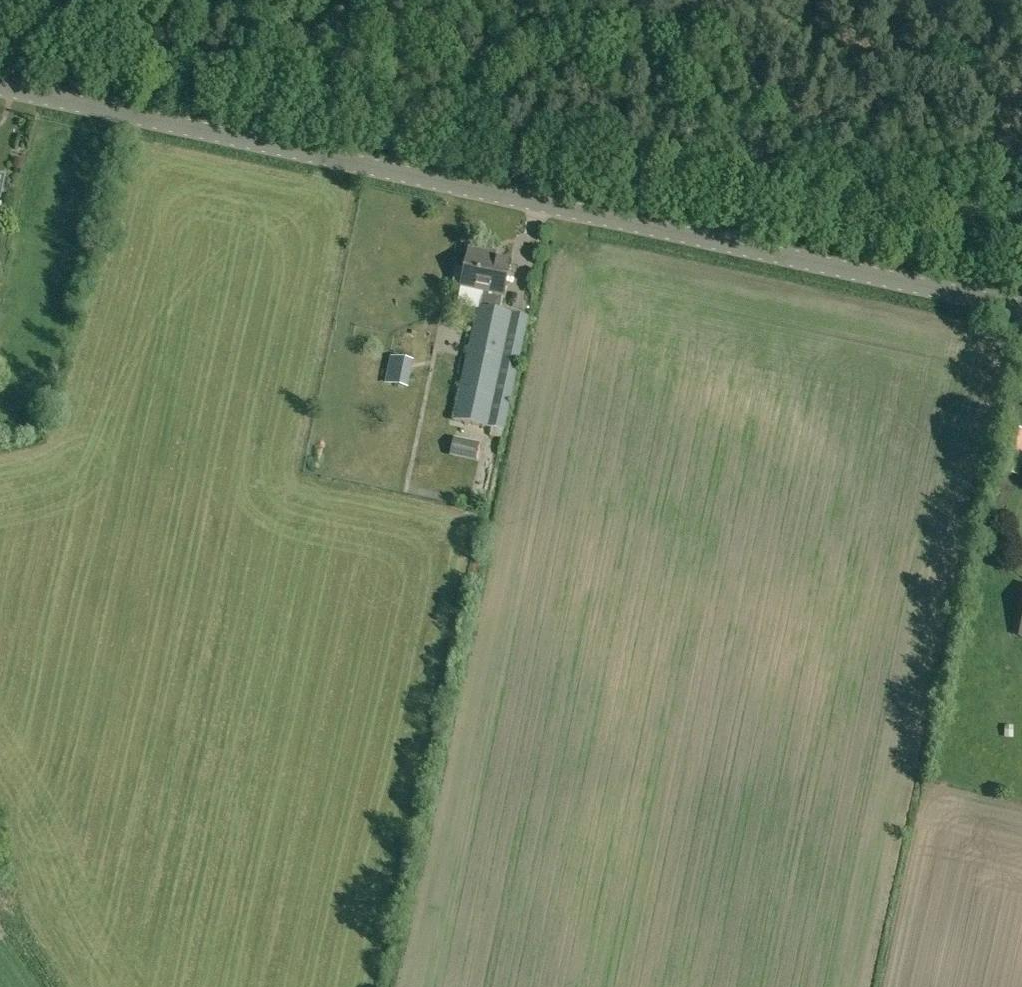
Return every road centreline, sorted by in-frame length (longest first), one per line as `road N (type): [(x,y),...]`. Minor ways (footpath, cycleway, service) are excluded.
road 1 (tertiary): [(1021,308),(0,87)]

